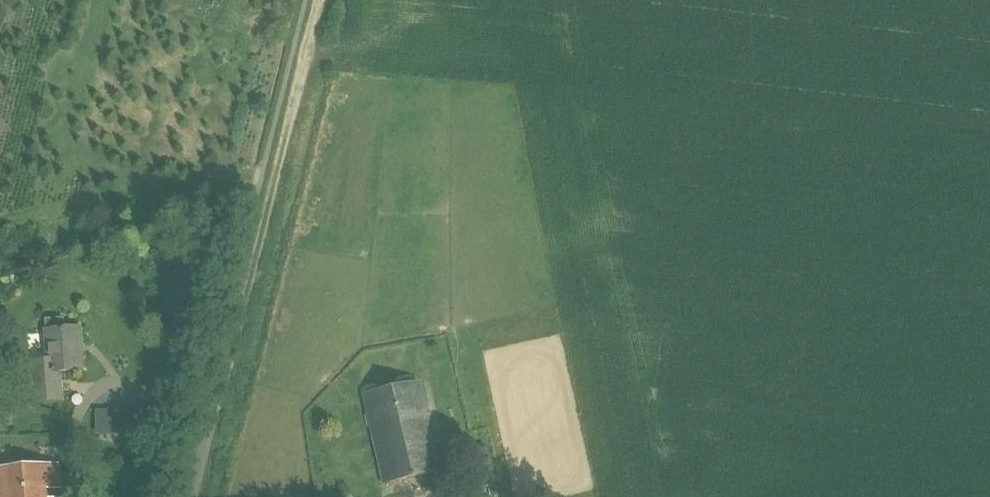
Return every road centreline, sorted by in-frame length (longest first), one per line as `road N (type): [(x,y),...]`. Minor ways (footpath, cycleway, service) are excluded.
road 1 (track): [(212,418),(320,0)]

